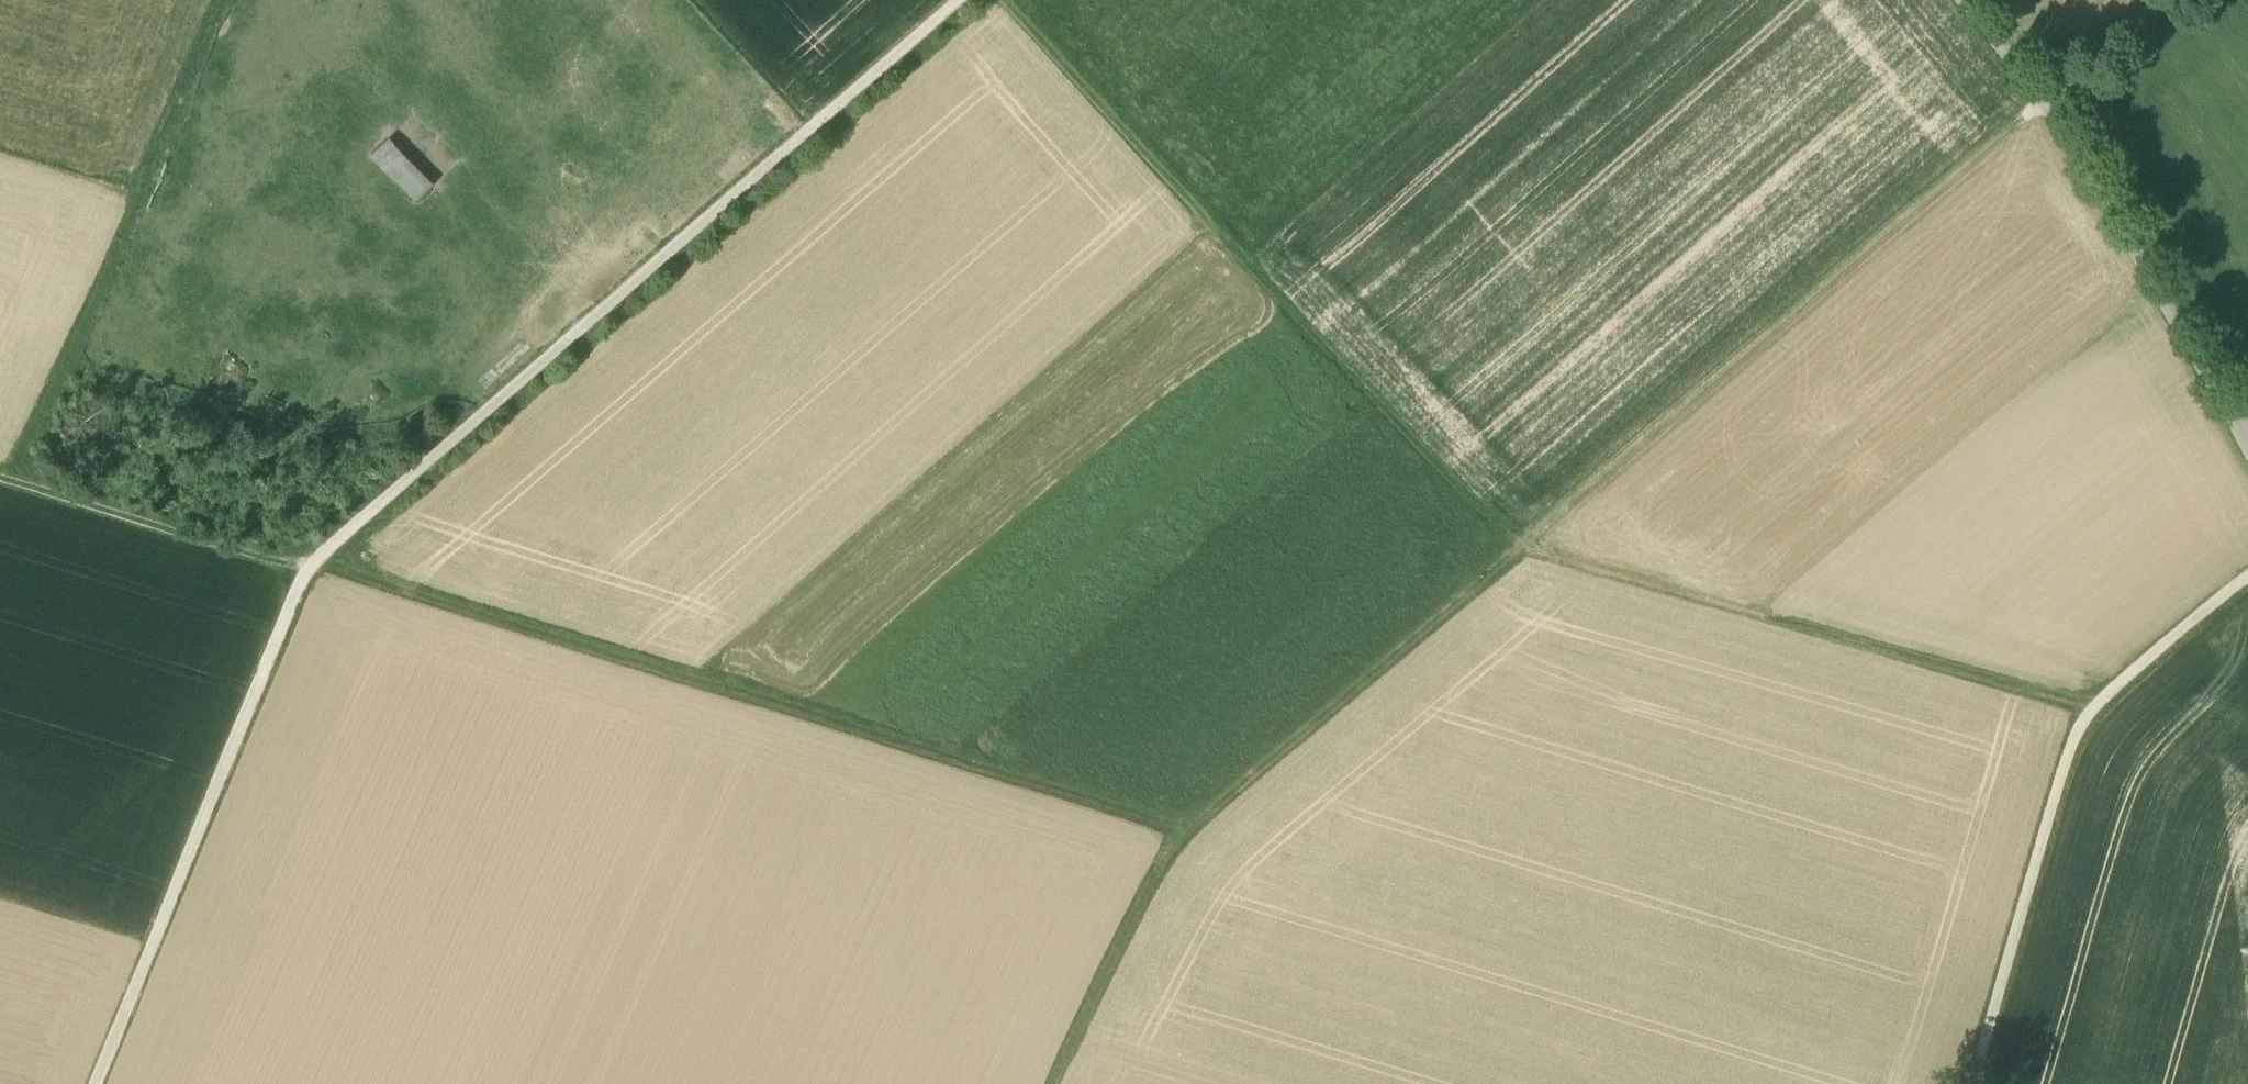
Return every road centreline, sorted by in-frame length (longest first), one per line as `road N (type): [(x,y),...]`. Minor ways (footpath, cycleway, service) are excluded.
road 1 (track): [(969,0),(307,575),(97,1083)]
road 2 (track): [(2044,105),(1548,532),(1174,840),(1058,1083)]
road 3 (track): [(998,0),(1524,558),(2090,720)]
road 4 (track): [(1174,840),(304,583)]
road 5 (track): [(2247,586),(2136,674),(2078,735),(1972,1083)]
road 6 (track): [(226,0),(23,488)]
road 7 (track): [(2247,450),(2061,122),(2044,105)]
road 8 (track): [(307,575),(0,481)]
road 9 (track): [(2168,0),(2044,105)]
road 10 (track): [(2044,105),(1959,0)]

